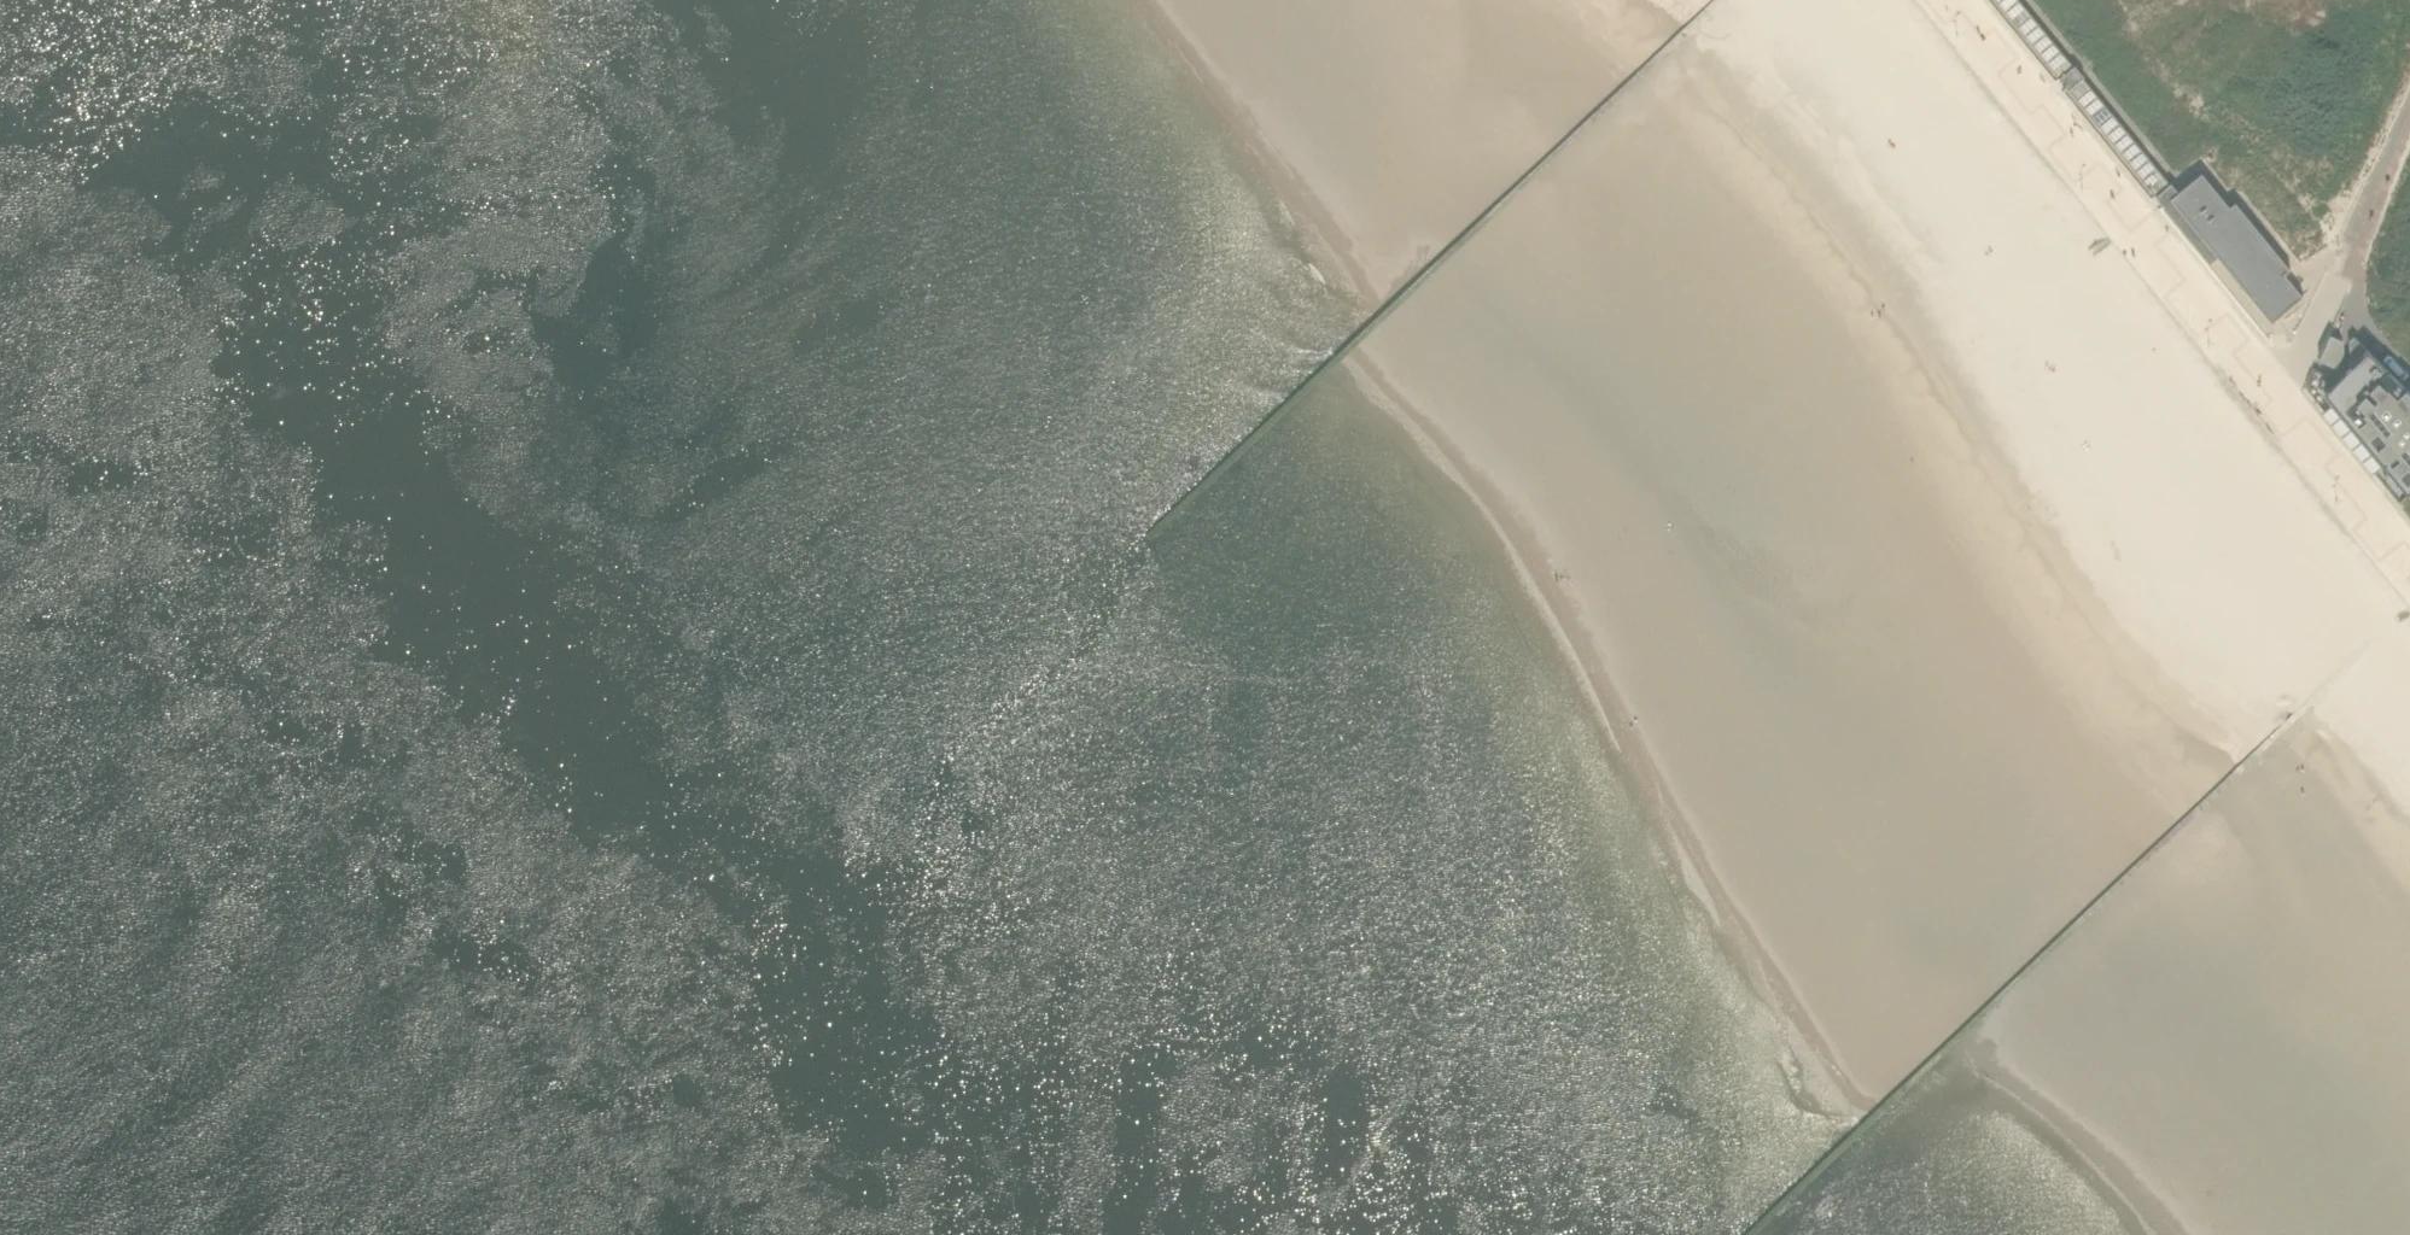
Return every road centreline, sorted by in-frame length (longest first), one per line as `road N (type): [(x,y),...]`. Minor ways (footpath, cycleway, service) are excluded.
road 1 (residential): [(2341,284),(2409,141)]

